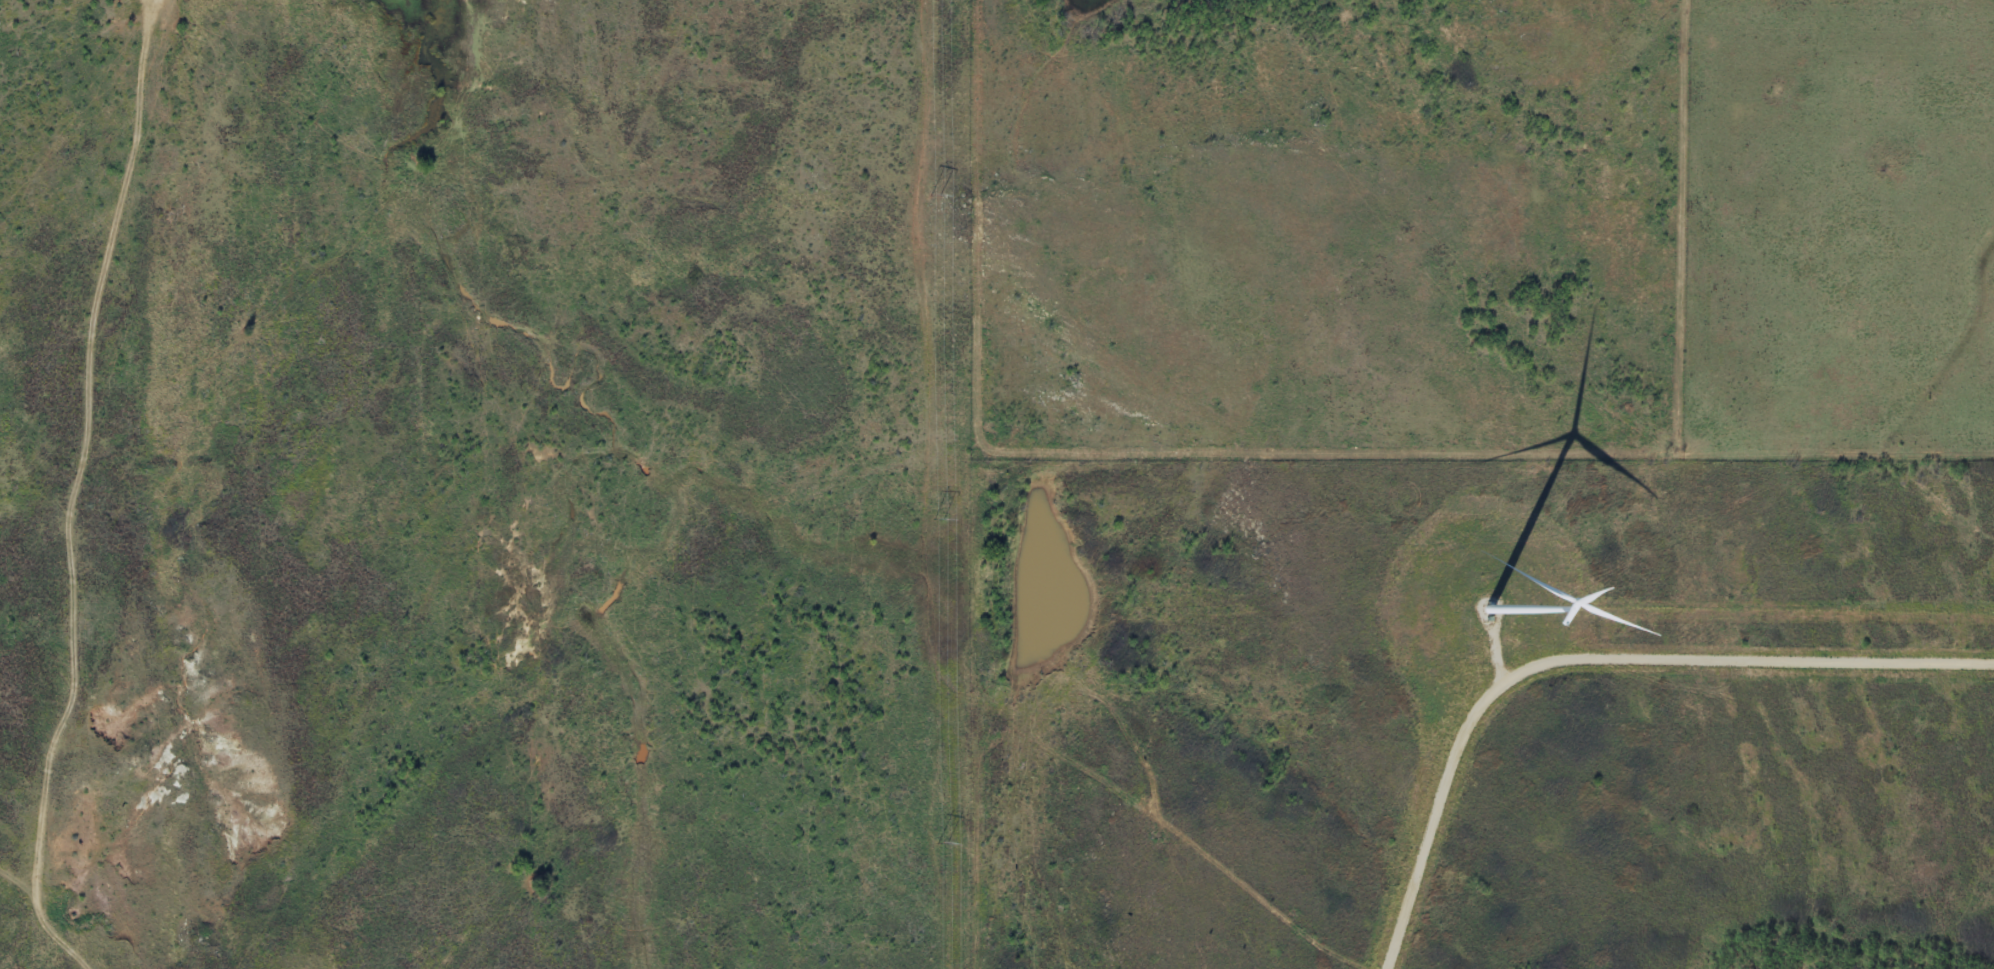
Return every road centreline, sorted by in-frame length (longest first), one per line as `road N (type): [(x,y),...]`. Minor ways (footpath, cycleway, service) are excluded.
road 1 (residential): [(1386,968),(1466,714),(1508,675),(1572,655),(1993,659)]
road 2 (residential): [(1993,78),(1744,87),(1576,25),(1535,0)]

